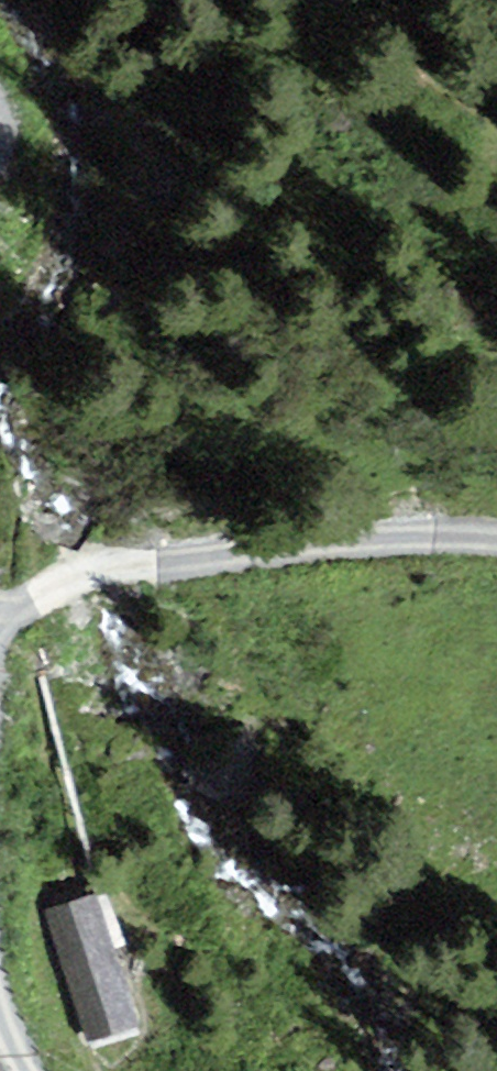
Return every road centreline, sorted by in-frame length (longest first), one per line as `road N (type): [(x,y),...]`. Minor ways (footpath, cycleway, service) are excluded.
road 1 (track): [(0,608),(140,563),(397,535),(496,540)]

